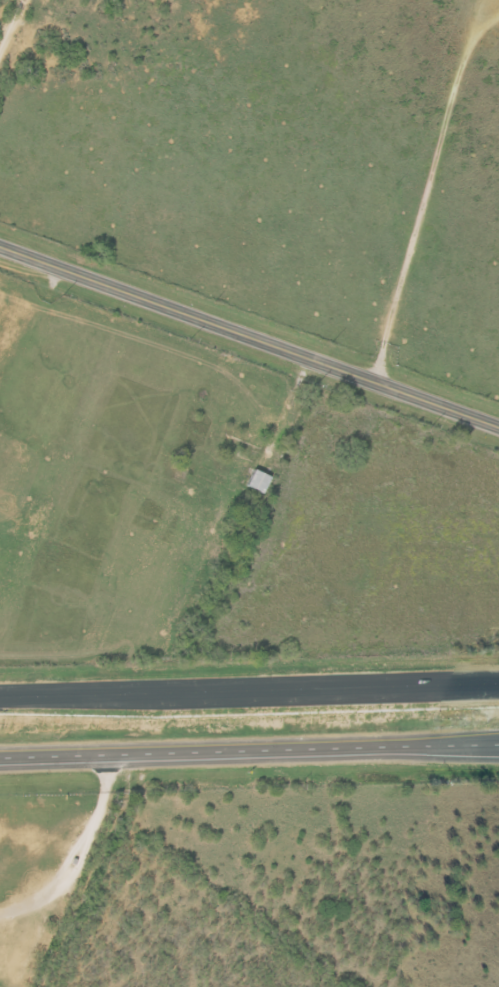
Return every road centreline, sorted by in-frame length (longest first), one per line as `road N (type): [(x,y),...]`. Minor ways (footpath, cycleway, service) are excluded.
road 1 (tertiary): [(0,247),(498,429)]
road 2 (trunk): [(498,682),(0,697)]
road 3 (trunk): [(0,757),(384,746)]

